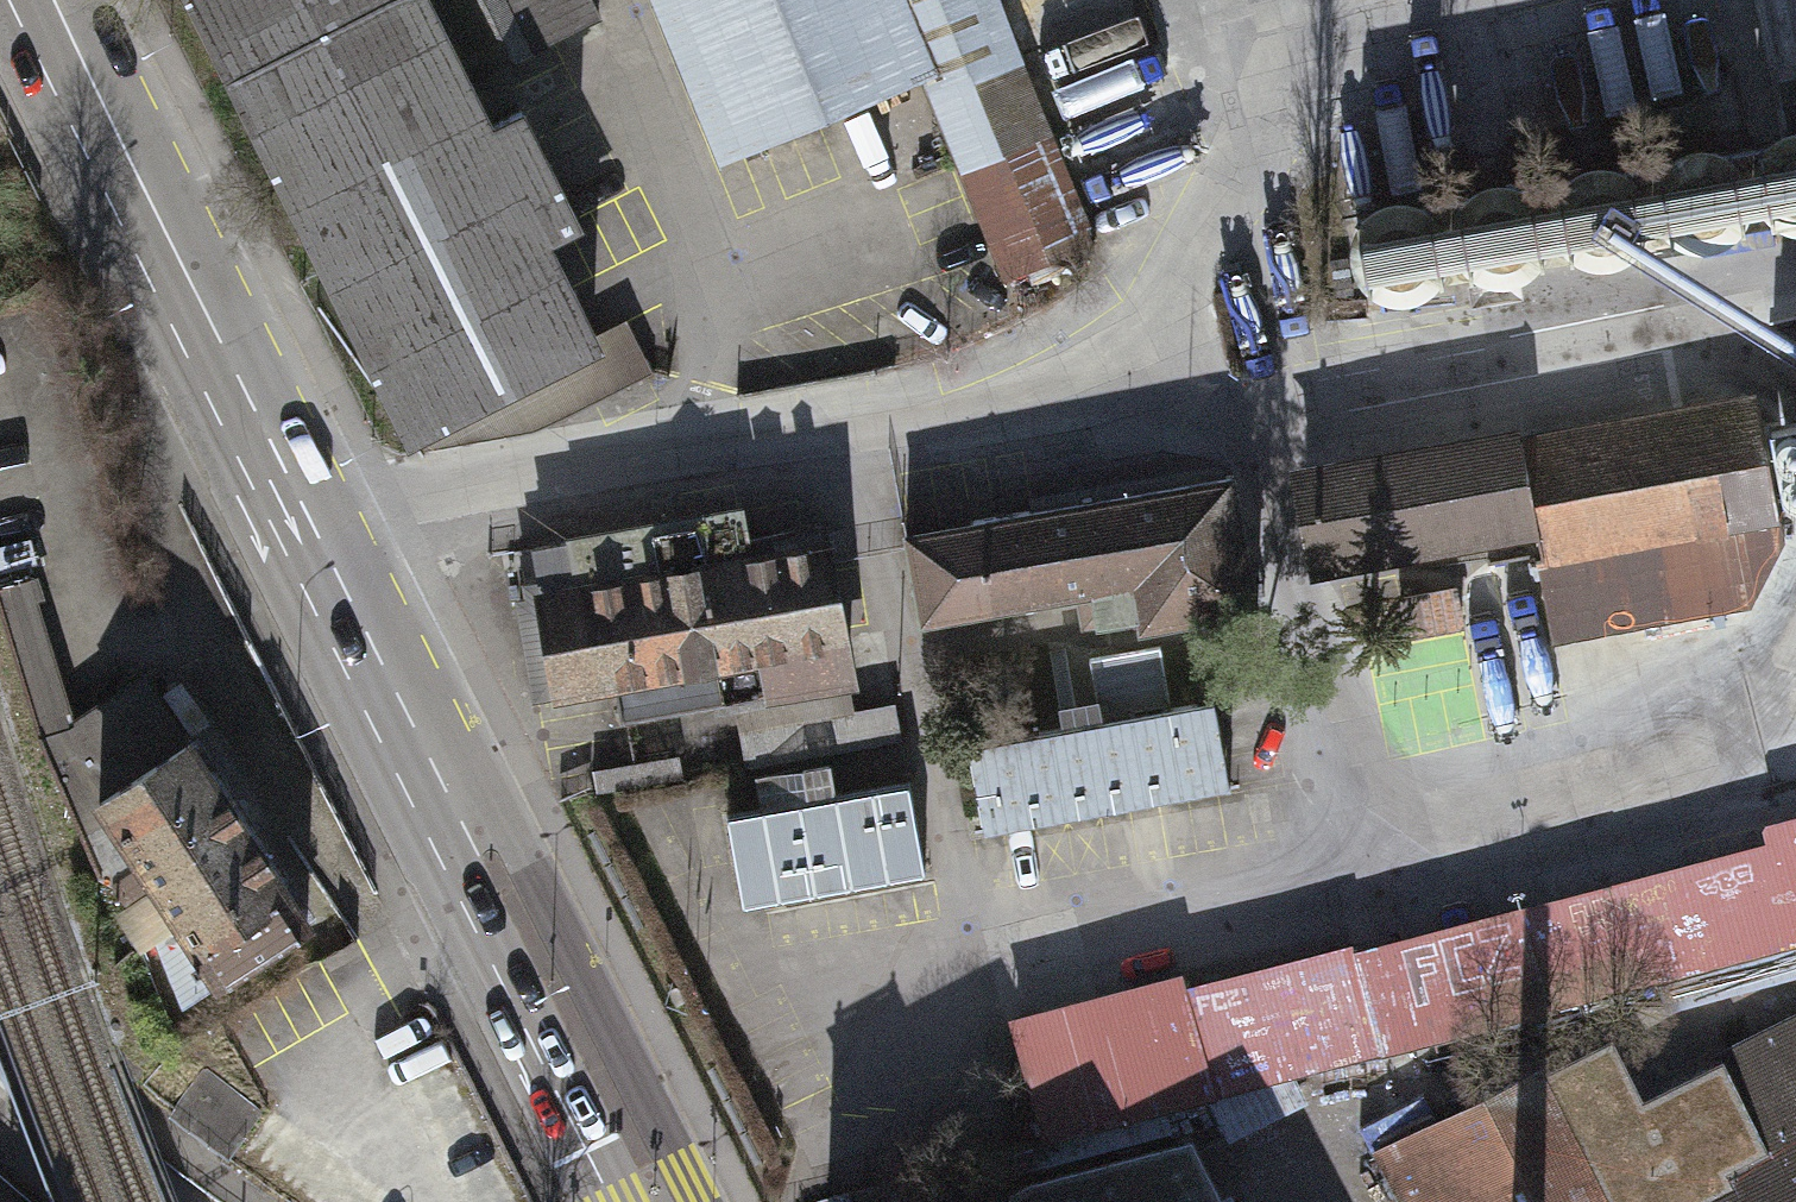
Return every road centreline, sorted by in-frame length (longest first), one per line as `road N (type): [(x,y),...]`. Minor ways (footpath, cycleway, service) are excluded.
road 1 (track): [(1795,782),(873,994)]
road 2 (primary): [(35,0),(418,748)]
road 3 (primary): [(697,1201),(519,844),(418,748)]
road 4 (primary): [(418,748),(447,876),(610,1201)]
road 5 (secondary): [(0,1097),(132,1201)]

